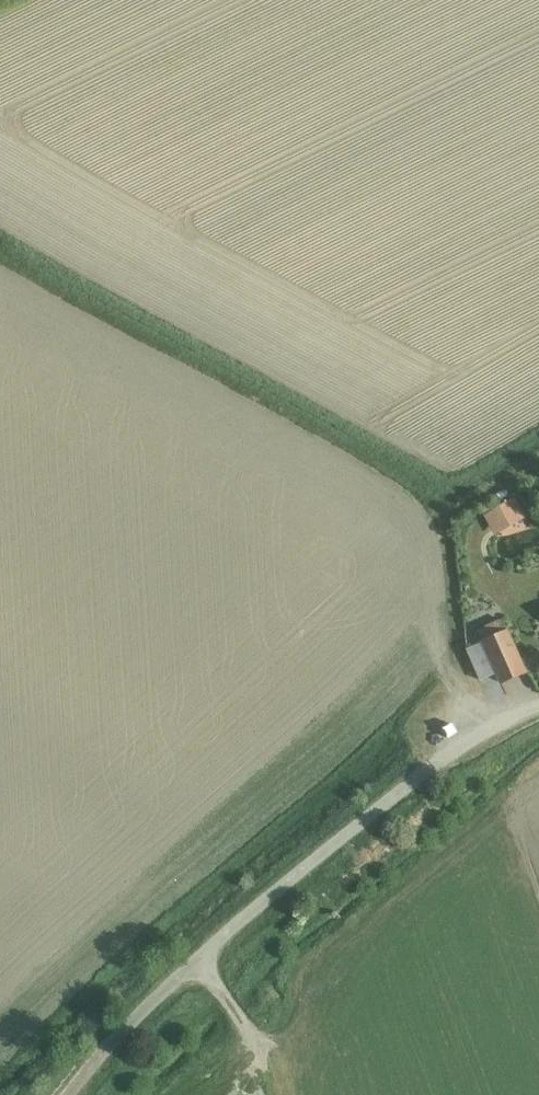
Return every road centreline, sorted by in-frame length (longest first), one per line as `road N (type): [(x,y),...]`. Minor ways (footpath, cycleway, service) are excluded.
road 1 (unclassified): [(67,1094),(164,992),(270,897),(428,771),(538,705)]

